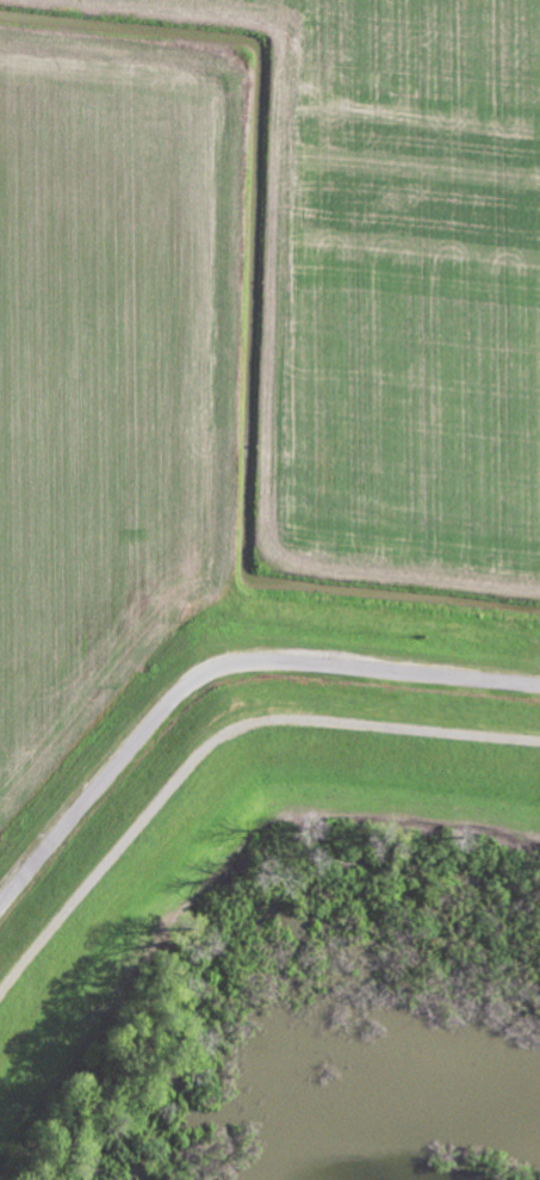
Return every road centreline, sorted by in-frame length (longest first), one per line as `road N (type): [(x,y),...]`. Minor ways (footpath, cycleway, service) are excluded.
road 1 (track): [(0,989),(205,746),(232,728),(298,719),(539,741)]
road 2 (residential): [(539,684),(269,656),(182,690),(0,901)]

